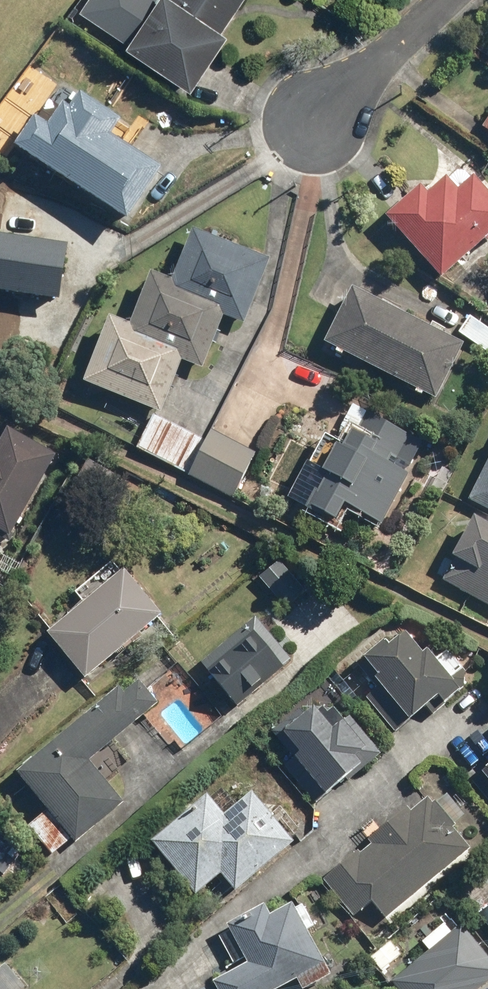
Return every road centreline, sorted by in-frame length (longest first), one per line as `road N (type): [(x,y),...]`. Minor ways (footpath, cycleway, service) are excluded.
road 1 (residential): [(447,0),(314,124)]

